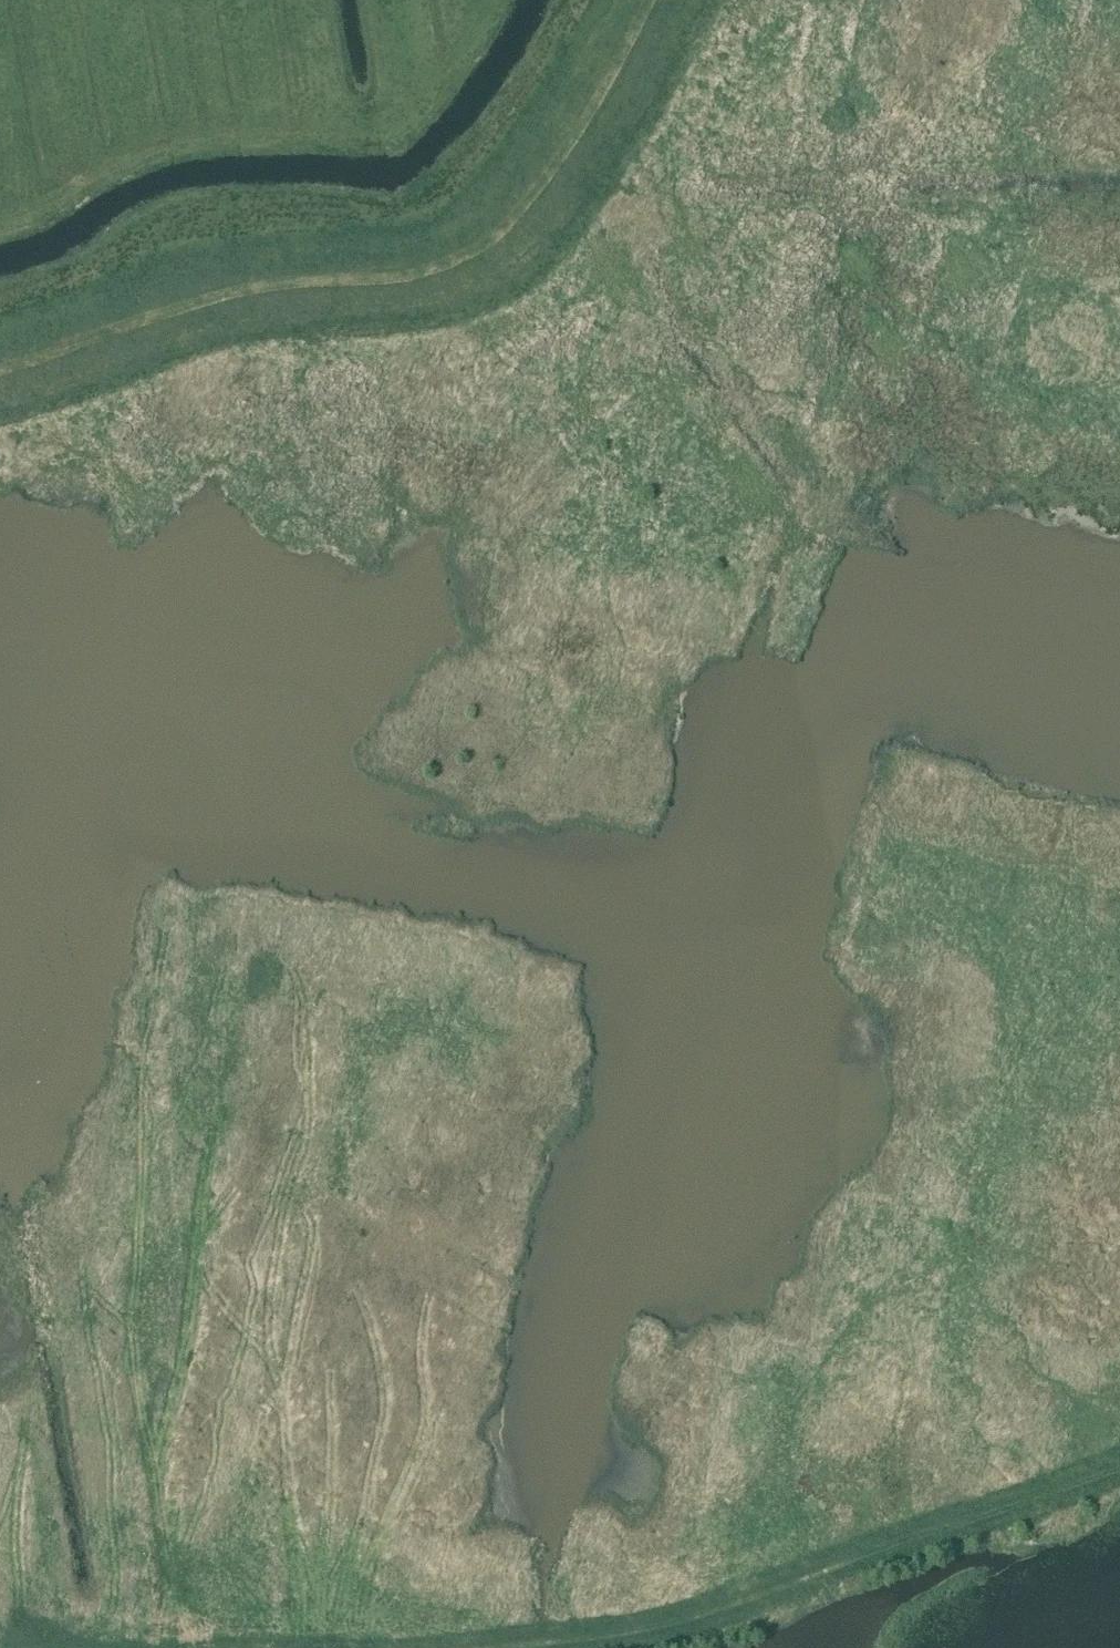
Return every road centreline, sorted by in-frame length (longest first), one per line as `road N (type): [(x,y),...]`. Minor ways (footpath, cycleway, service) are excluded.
road 1 (track): [(652,0),(565,147),(489,237),(428,263),(176,310),(0,362)]
road 2 (track): [(1119,1470),(692,1620),(531,1647)]

